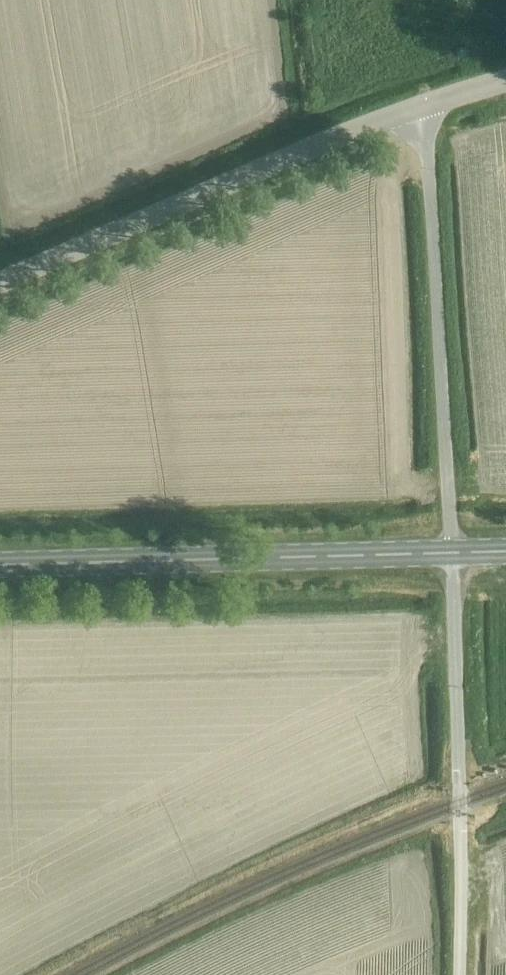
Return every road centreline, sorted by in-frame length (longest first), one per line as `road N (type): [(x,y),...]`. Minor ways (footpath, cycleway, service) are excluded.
road 1 (tertiary): [(0,284),(423,109)]
road 2 (primary): [(0,565),(451,554)]
road 3 (unclassified): [(451,554),(423,109)]
road 4 (unclassified): [(460,974),(451,554)]

